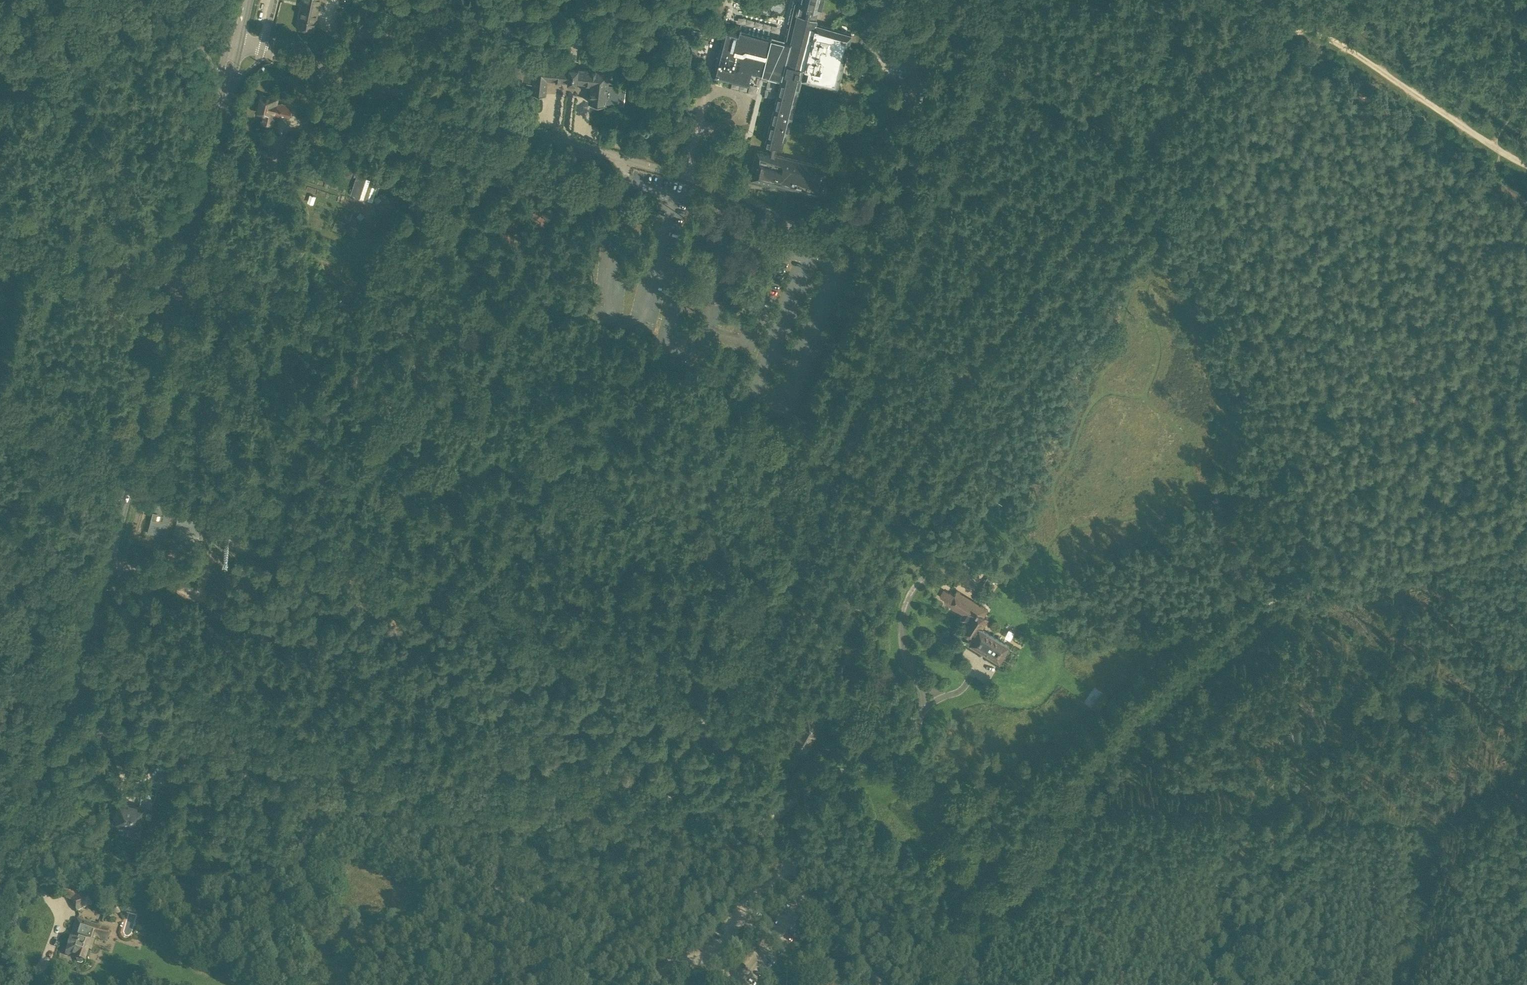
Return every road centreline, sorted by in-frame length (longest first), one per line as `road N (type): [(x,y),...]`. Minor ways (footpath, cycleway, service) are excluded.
road 1 (primary): [(0,884),(110,562),(236,42)]
road 2 (track): [(1258,34),(1493,178)]
road 3 (residential): [(130,984),(181,731)]

